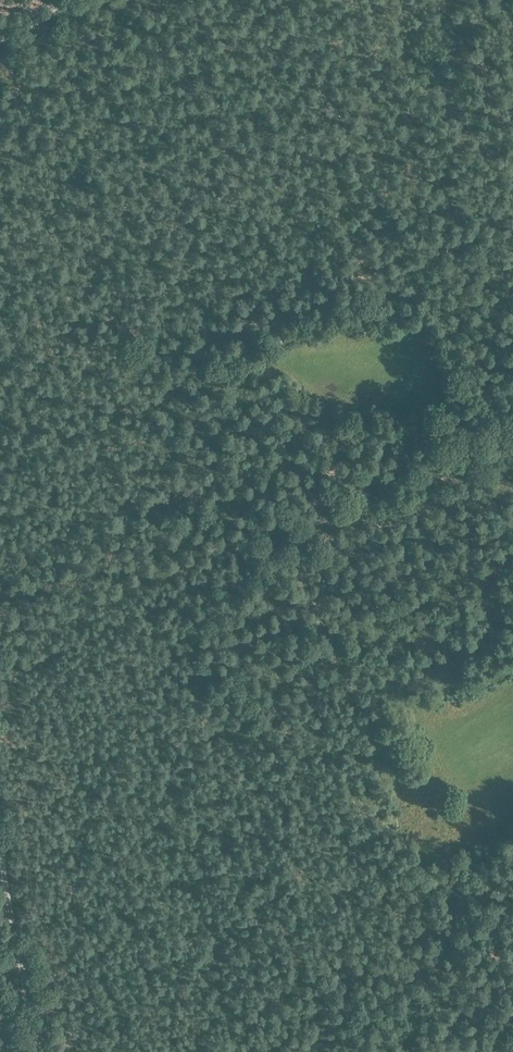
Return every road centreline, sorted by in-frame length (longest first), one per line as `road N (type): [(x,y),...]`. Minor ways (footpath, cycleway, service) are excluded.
road 1 (track): [(0,853),(35,1051)]

